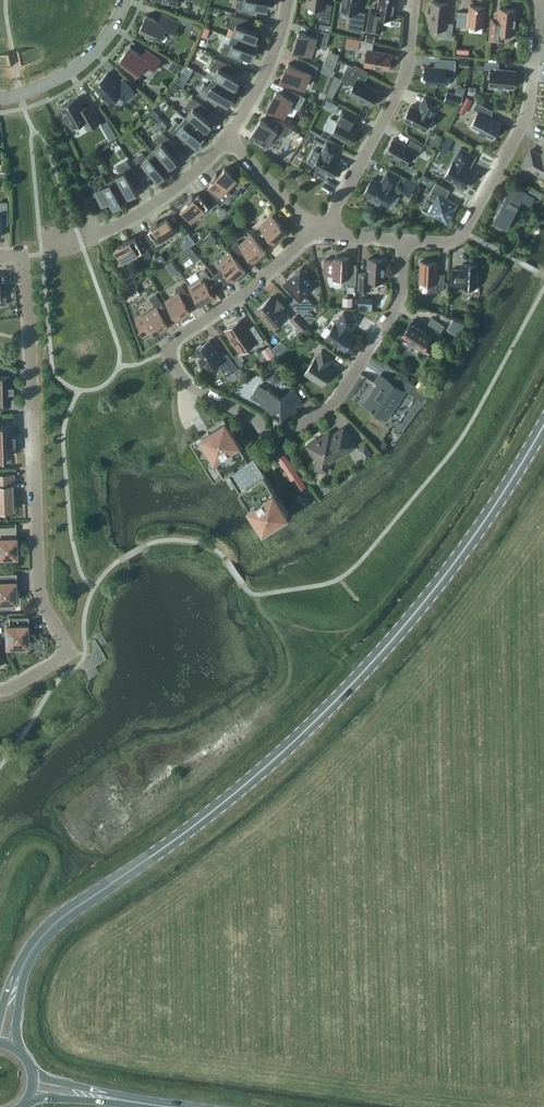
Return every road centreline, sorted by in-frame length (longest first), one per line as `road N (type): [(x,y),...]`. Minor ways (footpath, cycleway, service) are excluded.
road 1 (secondary): [(543,422),(465,552),(364,676),(178,842),(54,924),(22,970),(4,1042)]
road 2 (residential): [(0,693),(70,651),(43,599),(24,256),(0,257)]
road 3 (residential): [(165,345),(186,382),(280,433),(293,433),(338,401),(401,307),(405,243)]
road 4 (residential): [(405,243),(455,244),(467,235),(532,114),(541,0)]
road 5 (residential): [(326,235),(401,95),(415,0)]
road 6 (residential): [(165,345),(247,294),(312,231)]
road 7 (residential): [(89,238),(165,198),(228,137)]
road 8 (tertiary): [(0,97),(52,81),(83,60),(125,0)]
road 9 (residential): [(228,137),(257,103),(284,37),(288,0)]
road 10 (residential): [(228,137),(312,231)]

